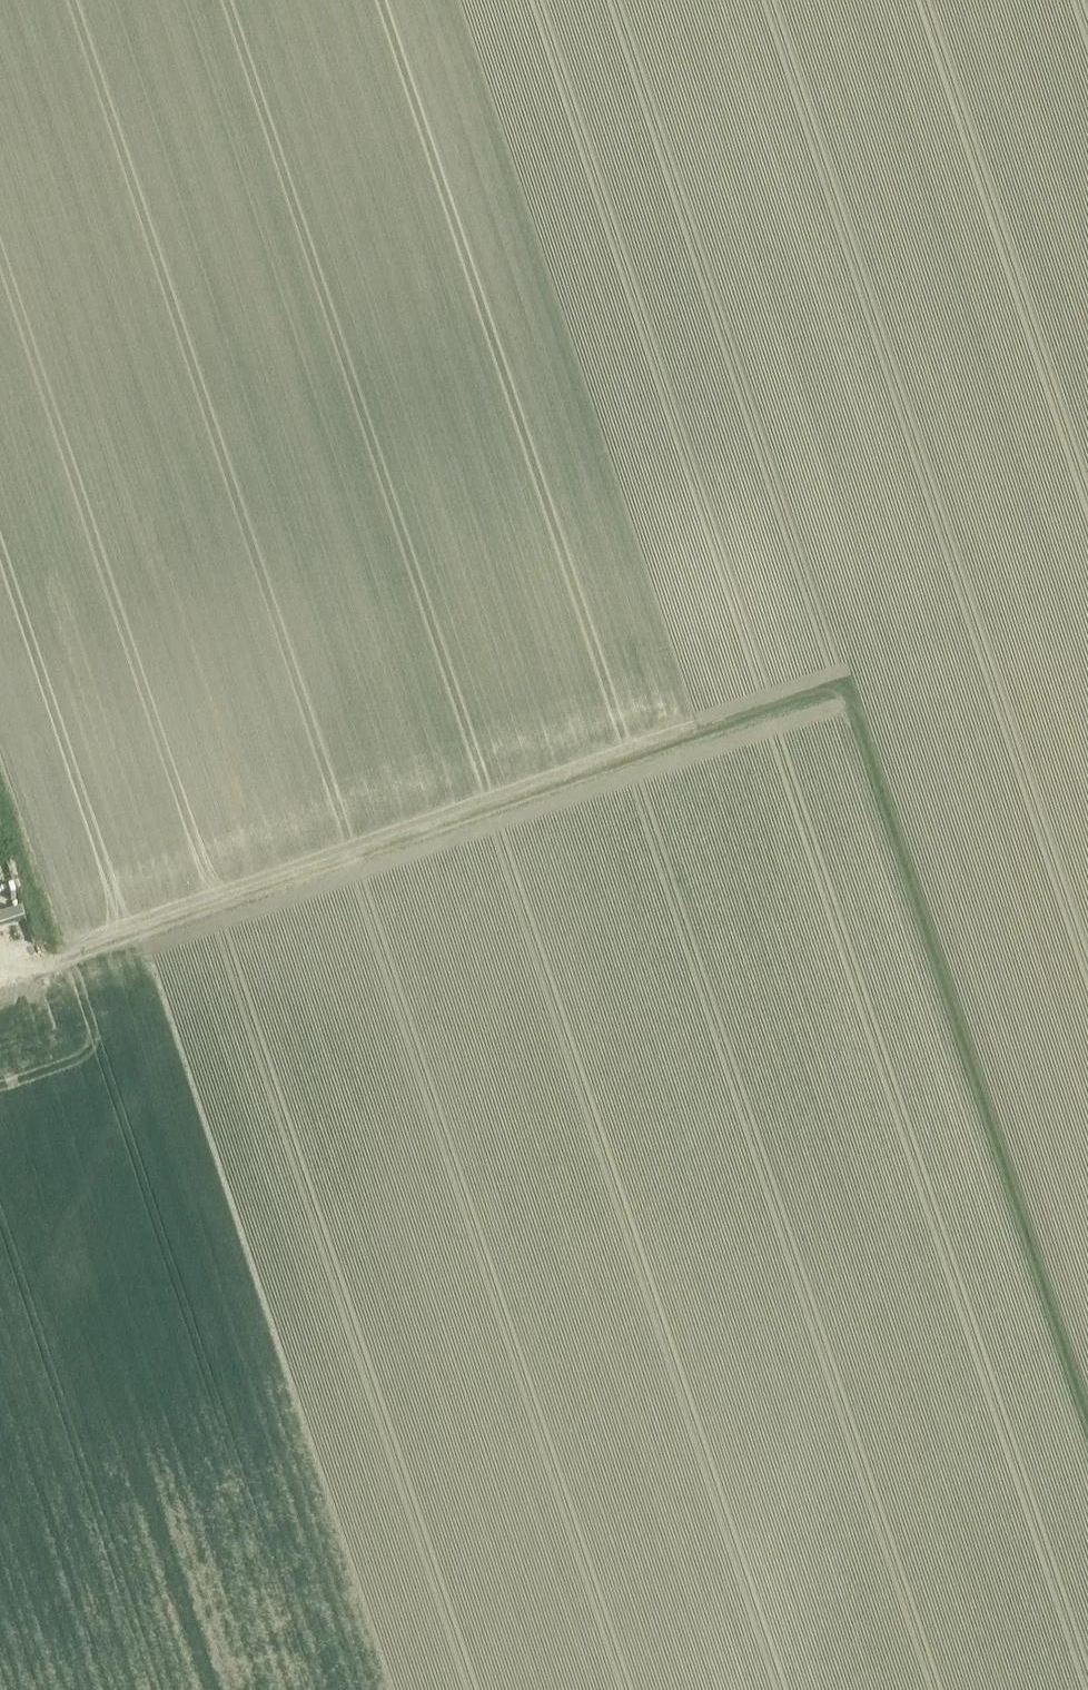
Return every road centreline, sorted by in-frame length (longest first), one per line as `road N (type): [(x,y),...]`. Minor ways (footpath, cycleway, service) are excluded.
road 1 (track): [(0,979),(841,687),(852,692),(1087,1417)]

